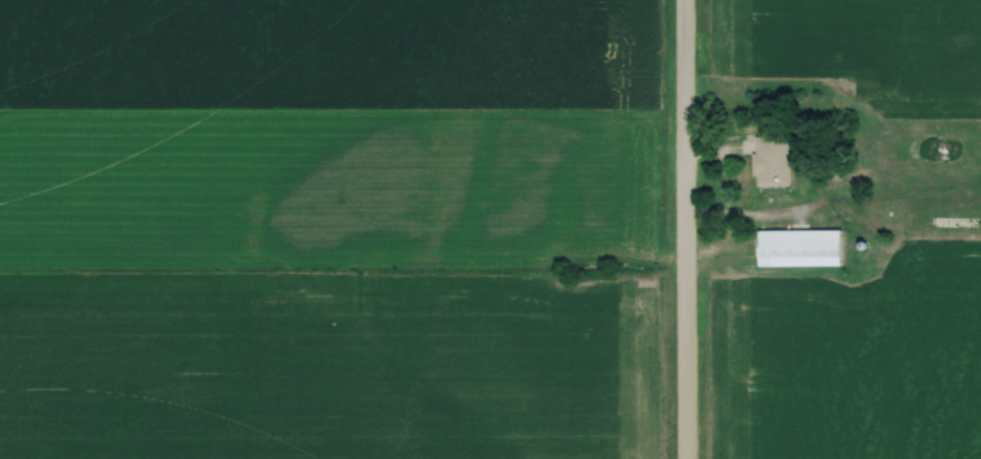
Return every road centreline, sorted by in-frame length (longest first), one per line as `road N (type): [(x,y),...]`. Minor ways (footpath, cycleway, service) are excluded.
road 1 (residential): [(685,458),(683,0)]

